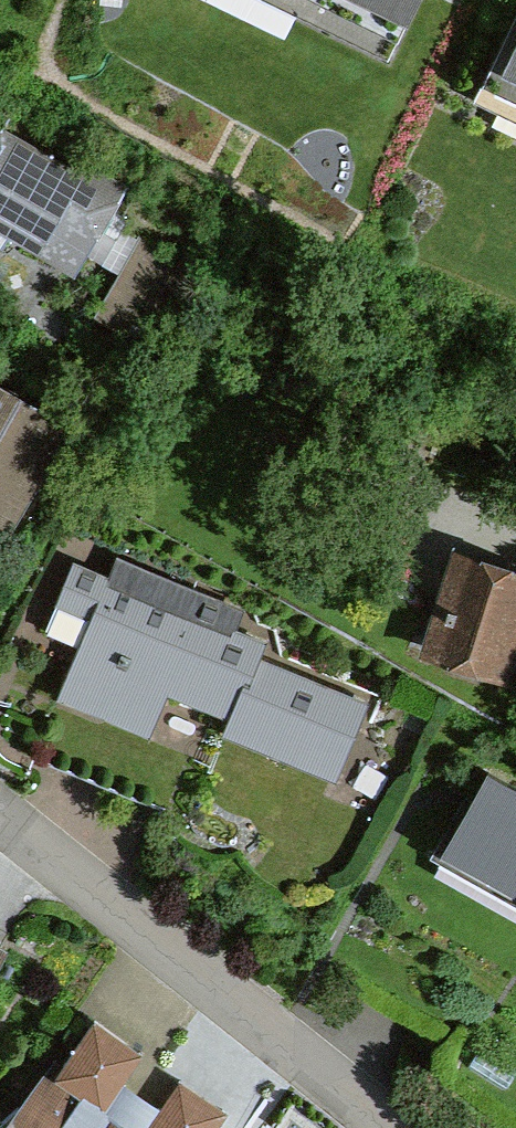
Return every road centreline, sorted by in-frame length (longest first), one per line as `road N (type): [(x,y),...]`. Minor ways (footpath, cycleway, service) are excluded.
road 1 (residential): [(387,1127),(0,817)]

